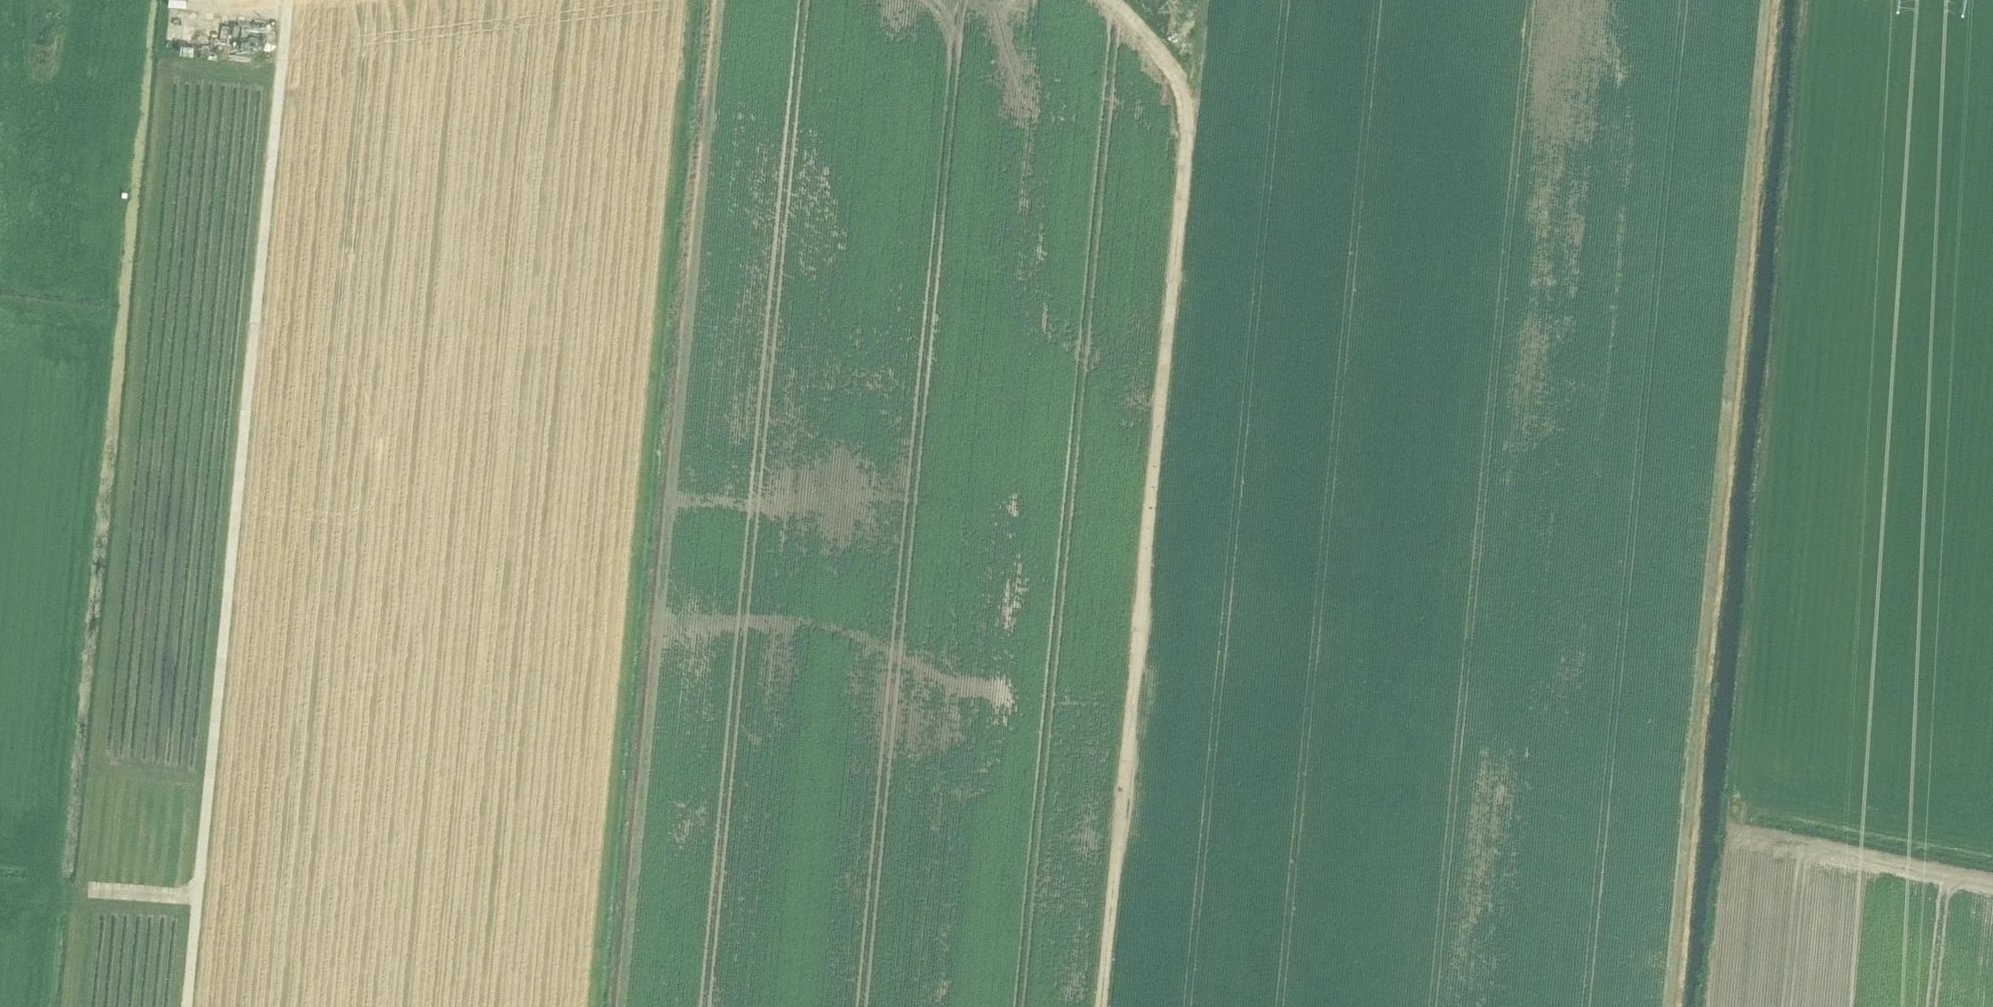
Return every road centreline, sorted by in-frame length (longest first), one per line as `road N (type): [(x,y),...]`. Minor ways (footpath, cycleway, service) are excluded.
road 1 (track): [(1109,1006),(1203,121),(1176,76),(1107,0)]
road 2 (track): [(190,1006),(286,0)]

